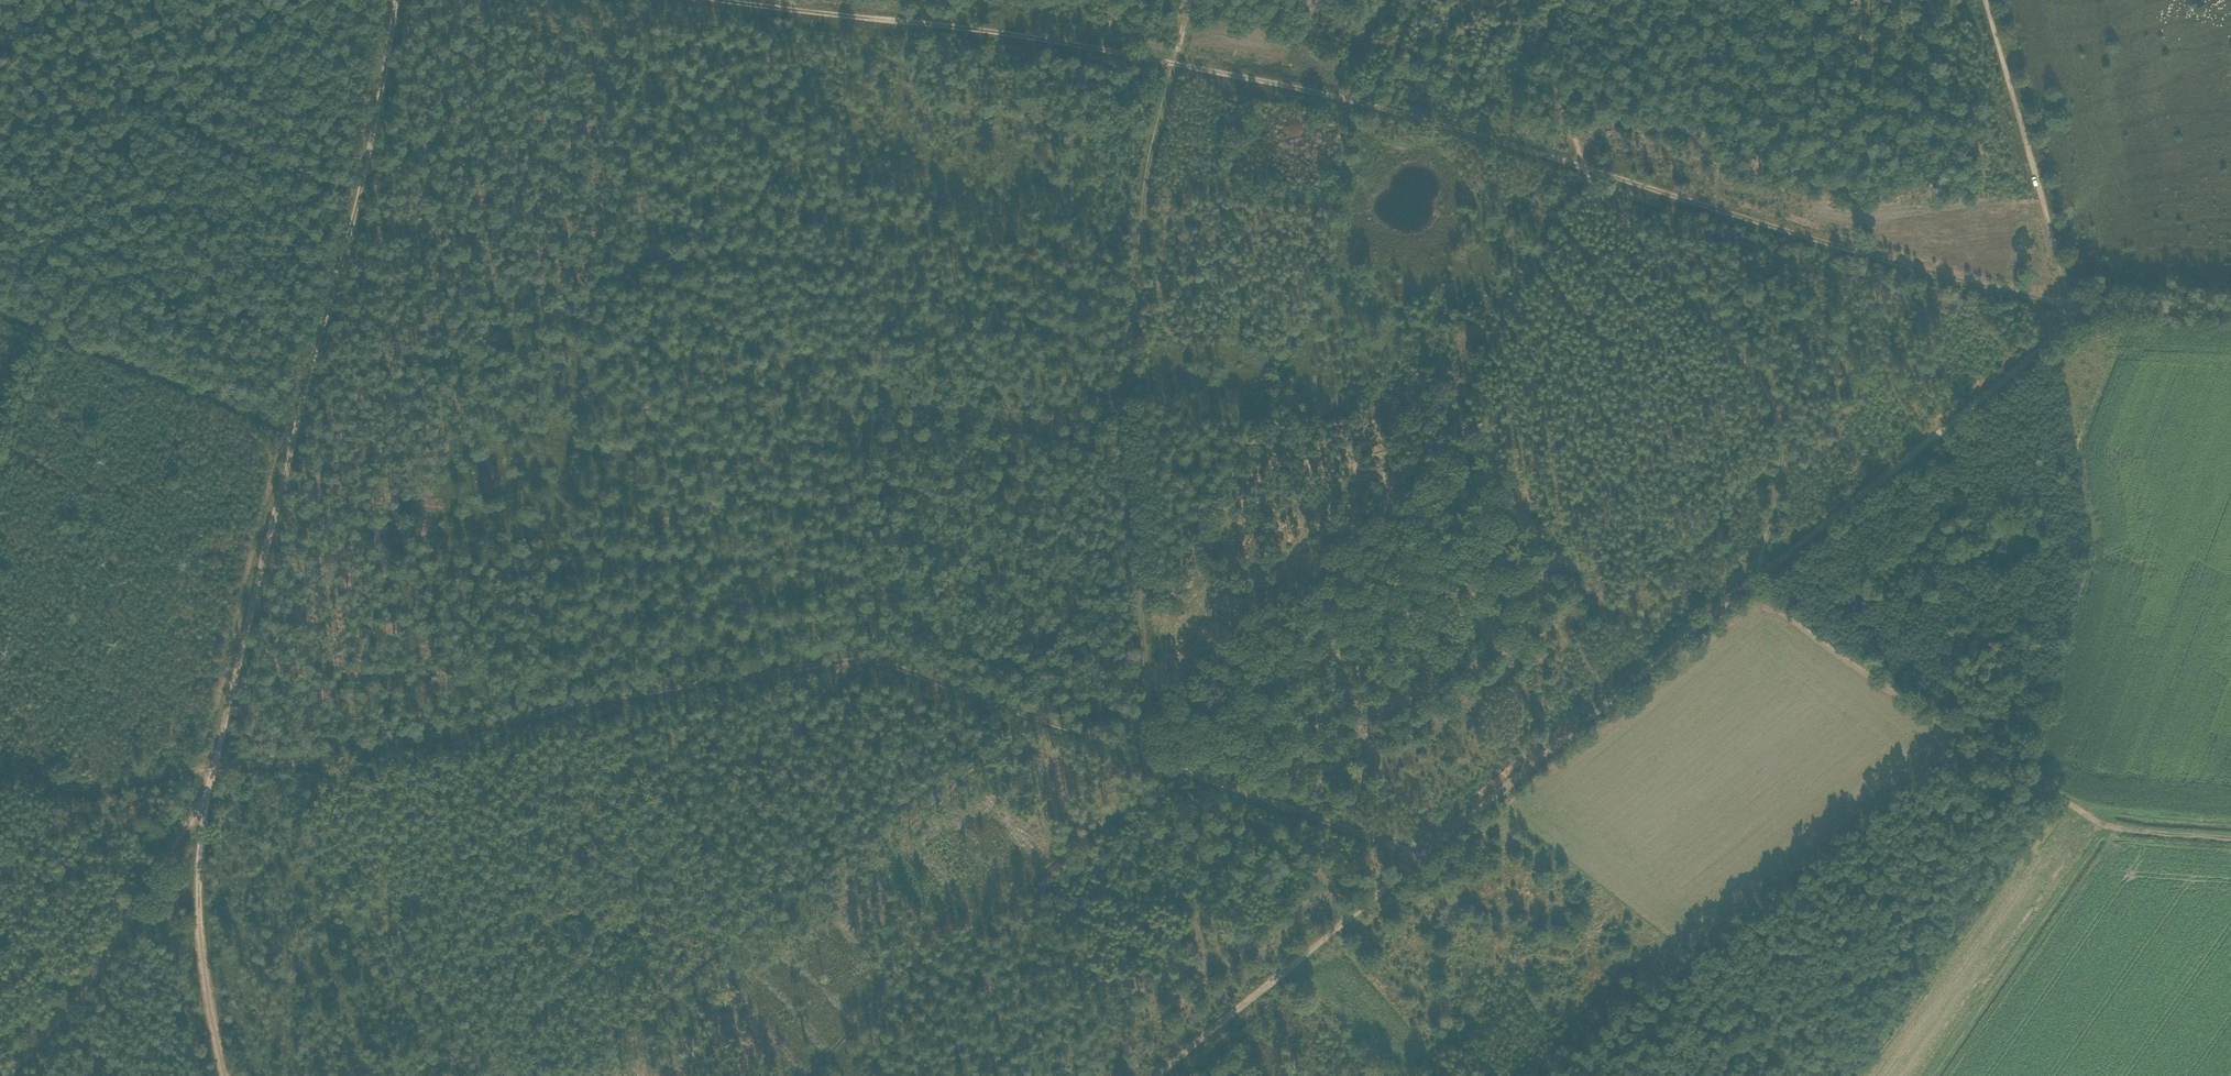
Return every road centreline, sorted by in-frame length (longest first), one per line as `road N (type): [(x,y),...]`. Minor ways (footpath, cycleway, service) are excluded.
road 1 (track): [(975,696),(873,670),(293,763)]
road 2 (track): [(1757,586),(1937,723),(2100,822),(2230,841)]
road 3 (track): [(721,0),(932,22),(1171,63),(1190,0)]
road 4 (track): [(1584,169),(2081,309)]
road 5 (track): [(1757,586),(1777,514),(1779,407),(1584,169)]
road 6 (track): [(1424,857),(1150,751),(975,696)]
road 7 (track): [(396,0),(371,143),(287,428)]
road 8 (track): [(1757,586),(1424,857)]
road 9 (track): [(2081,309),(1757,586)]
road 10 (track): [(213,766),(76,1012),(7,1075)]
road 11 (track): [(1155,1075),(1424,857)]
road 12 (track): [(287,428),(213,766)]
road 13 (track): [(1987,0),(2069,293),(2081,309)]
road 14 (track): [(213,766),(199,853),(200,927),(226,1075)]
road 15 (track): [(1146,594),(1150,751)]
road 16 (track): [(2081,309),(2230,314)]

